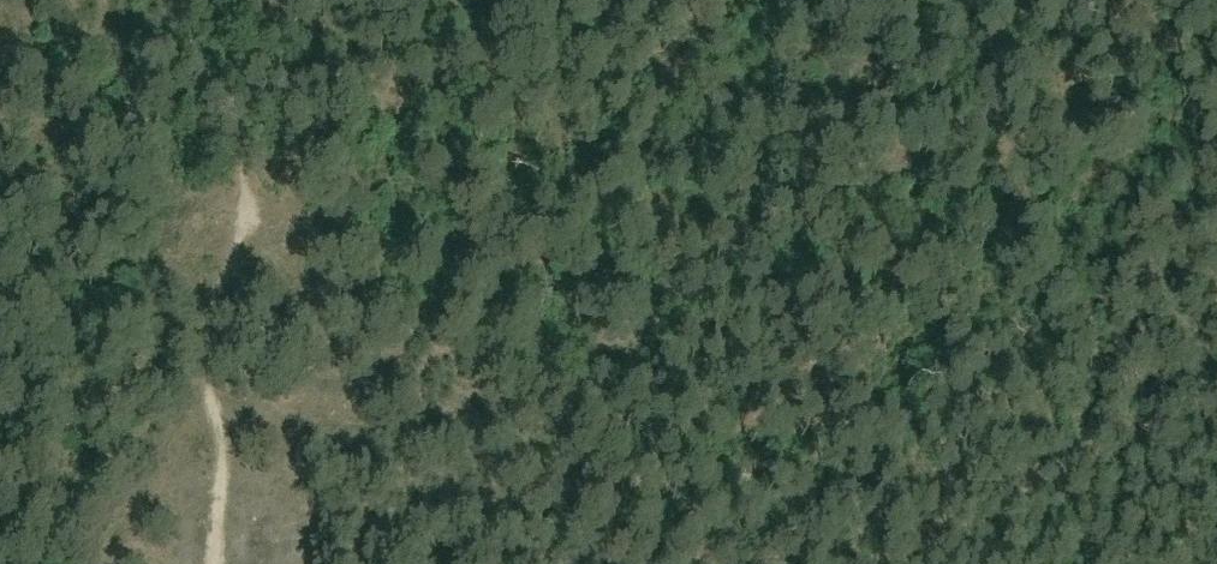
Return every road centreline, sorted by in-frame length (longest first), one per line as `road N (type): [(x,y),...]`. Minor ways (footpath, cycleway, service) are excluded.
road 1 (track): [(279,0),(240,104),(237,244),(207,349),(216,487),(204,563)]
road 2 (track): [(880,563),(1216,400)]

